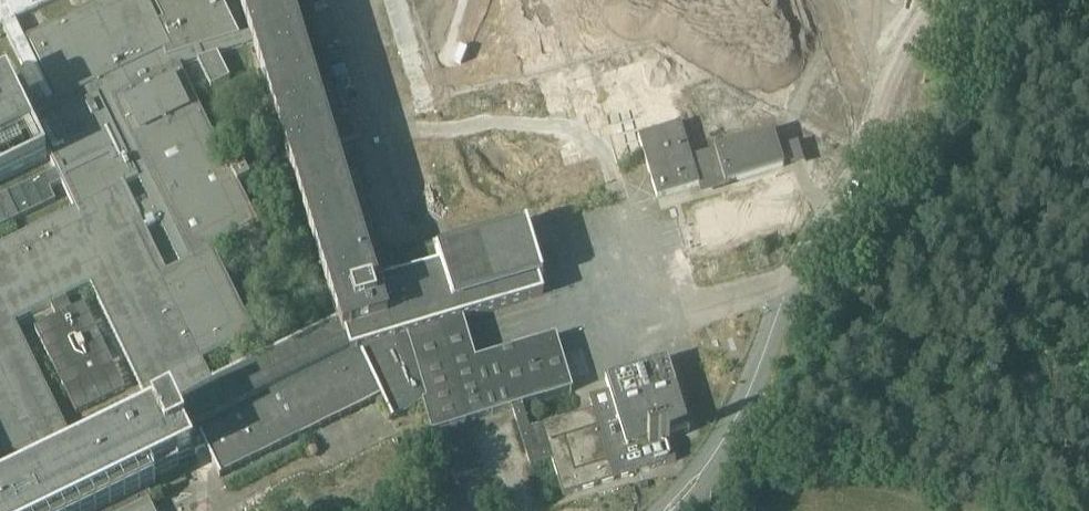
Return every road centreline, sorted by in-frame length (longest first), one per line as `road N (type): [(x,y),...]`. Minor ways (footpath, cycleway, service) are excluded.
road 1 (unclassified): [(936,0),(905,42),(854,174),(801,257),(728,434),(667,510)]

